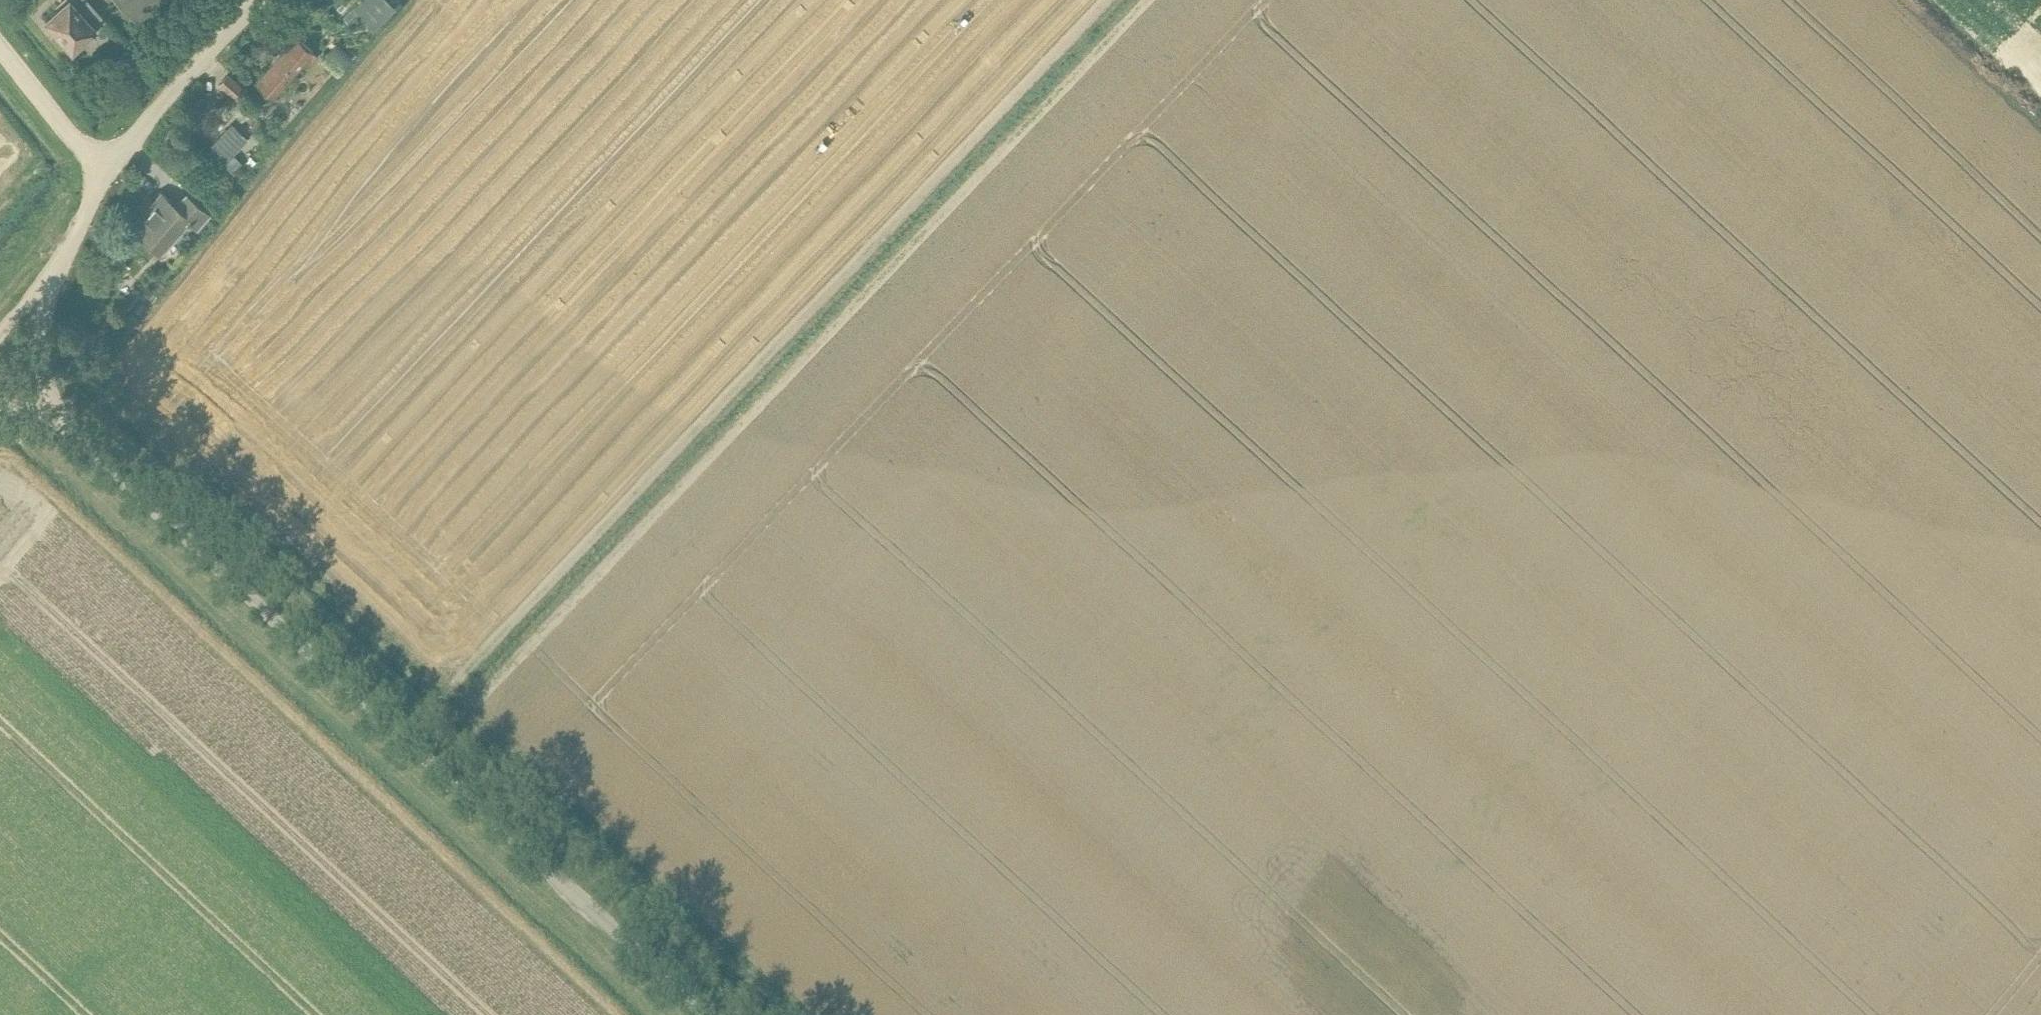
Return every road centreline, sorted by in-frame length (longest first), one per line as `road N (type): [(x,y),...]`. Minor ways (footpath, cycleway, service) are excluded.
road 1 (unclassified): [(707,1014),(42,413)]
road 2 (unclassified): [(104,177),(262,0)]
road 3 (unclassified): [(104,177),(0,49)]
road 4 (unclassified): [(31,293),(75,235),(104,177)]
road 5 (unclassified): [(42,413),(31,293)]

